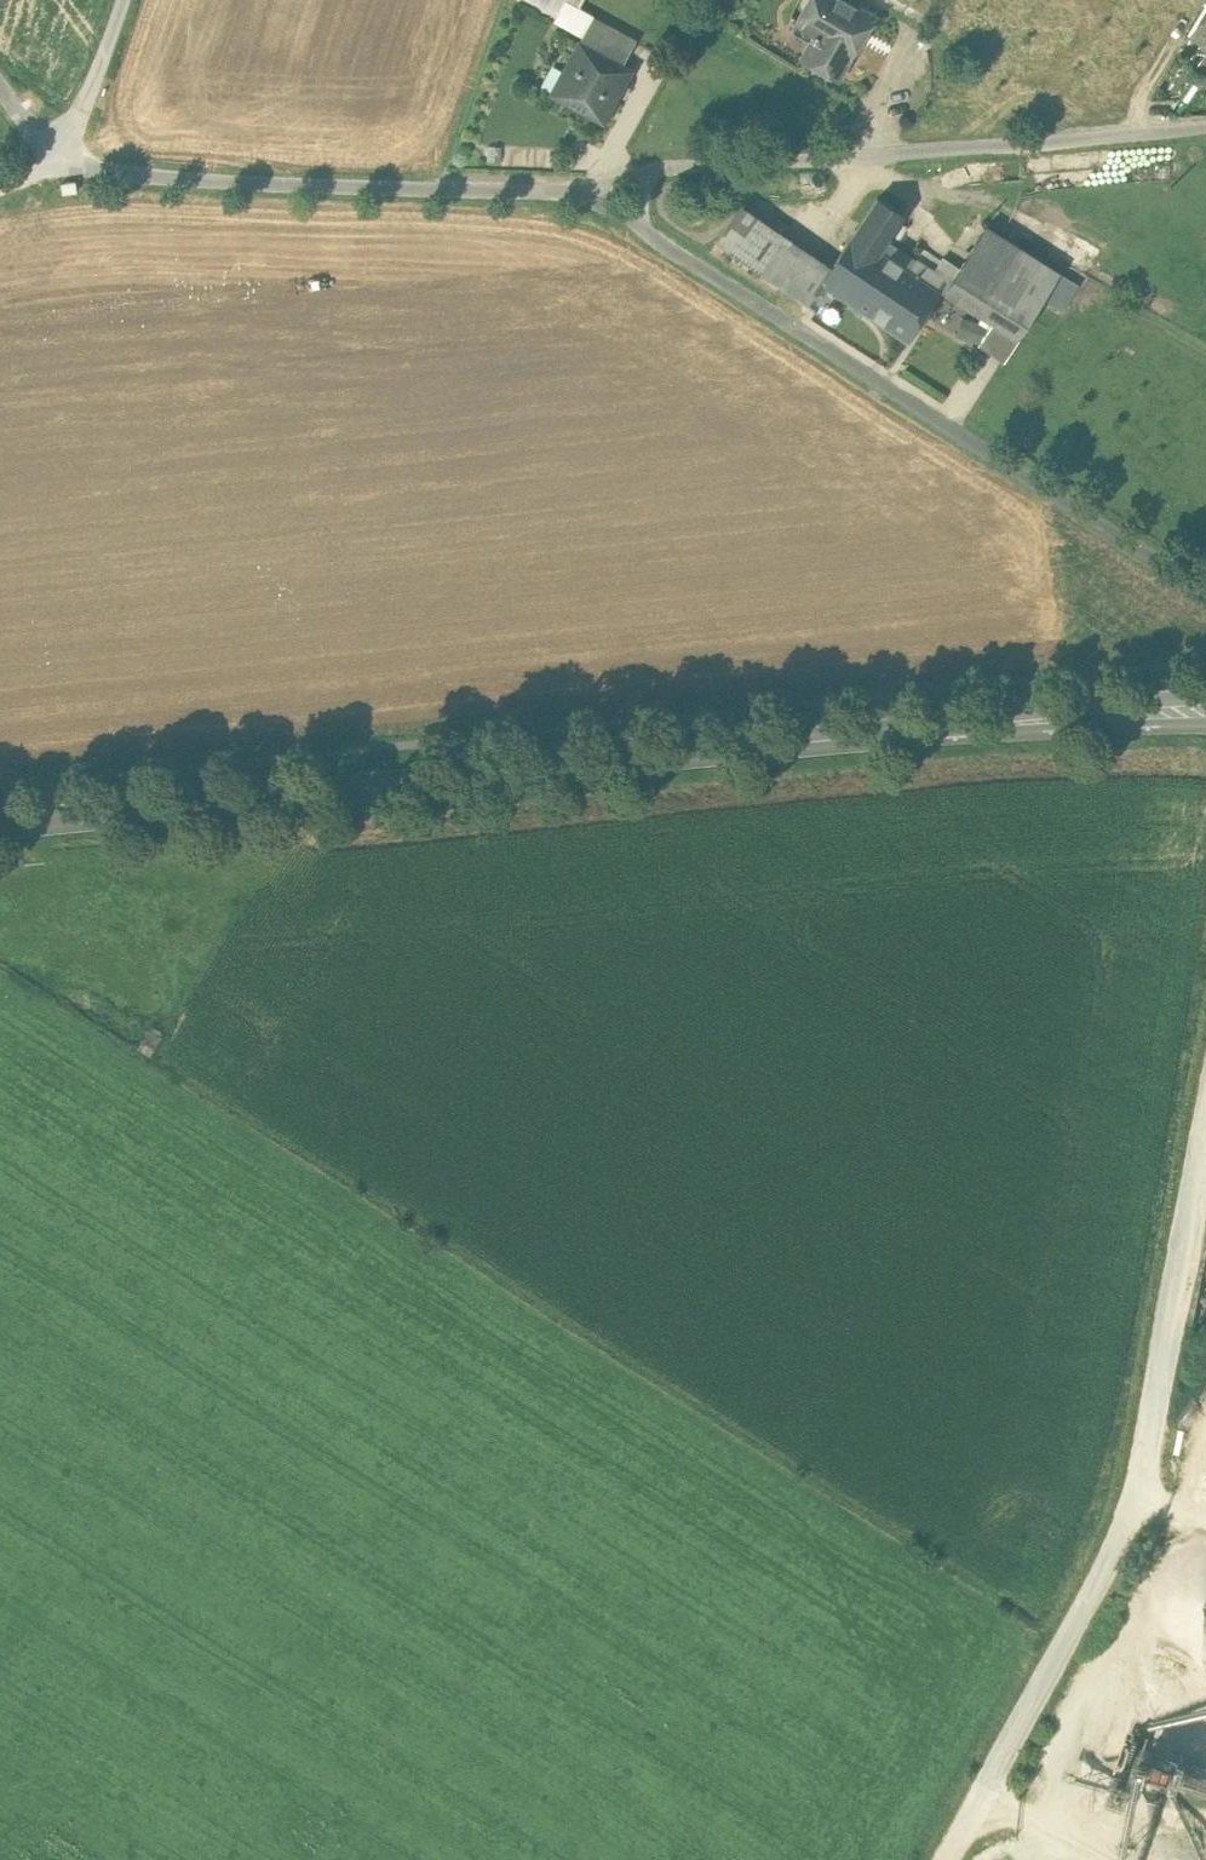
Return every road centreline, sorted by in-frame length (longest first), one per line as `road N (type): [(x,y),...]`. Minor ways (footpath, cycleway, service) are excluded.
road 1 (secondary): [(1205,711),(0,823)]
road 2 (unclassified): [(945,1859),(1128,1526),(1205,1113)]
road 3 (unclassified): [(582,184),(1205,594)]
road 4 (unclassified): [(582,184),(1205,124)]
road 5 (unclassified): [(61,168),(316,183),(582,184)]
road 6 (unclassified): [(61,168),(119,0)]

